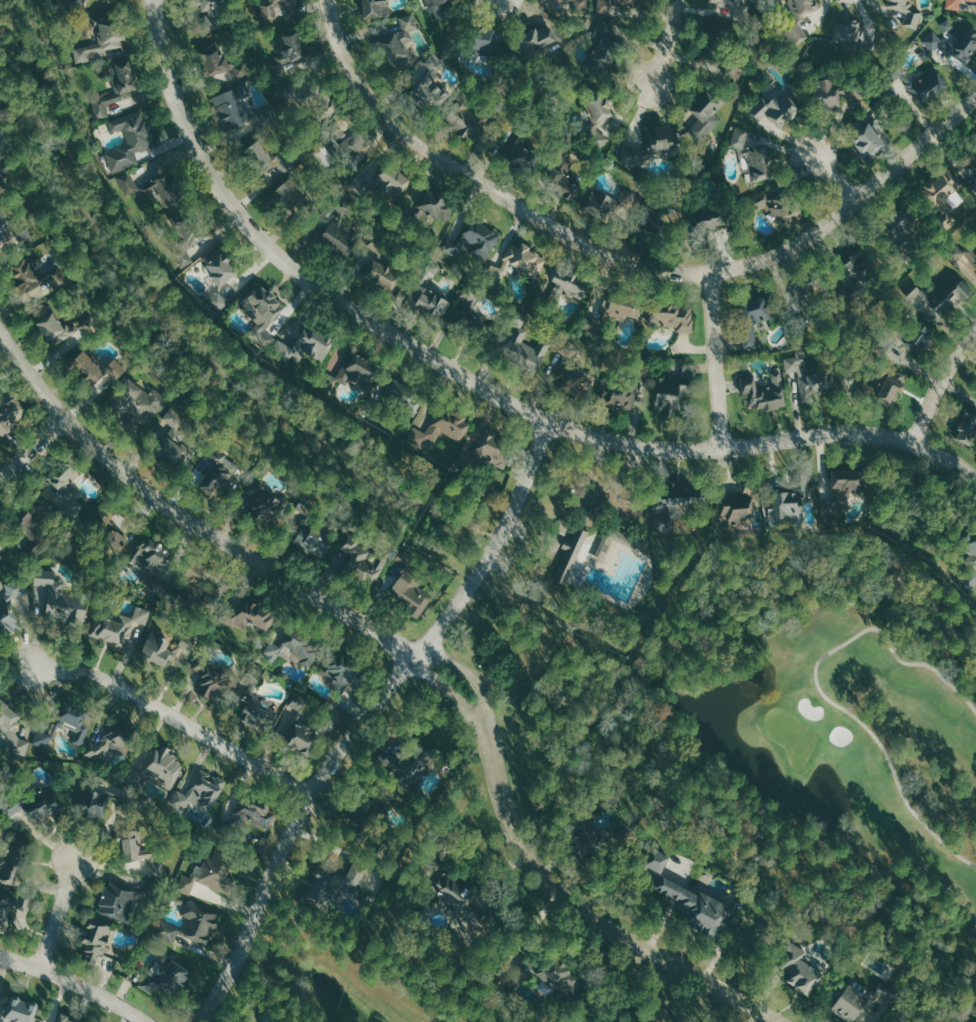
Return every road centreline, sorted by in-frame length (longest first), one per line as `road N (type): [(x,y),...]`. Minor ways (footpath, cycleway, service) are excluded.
road 1 (residential): [(975,478),(942,453),(875,434),(635,448),(550,425),(326,296),(238,219),(192,142),(169,78),(155,0)]
road 2 (residential): [(328,0),(332,24),(374,101),(423,149),(563,237),(655,274),(757,264),(797,245),(975,98)]
road 3 (residential): [(198,1021),(243,954),(312,791),(500,540),(550,425)]
road 4 (residential): [(417,656),(158,500),(64,419),(0,328)]
road 5 (residential): [(781,1021),(610,928),(555,886),(514,833),(489,737)]
road 6 (residential): [(312,791),(104,680),(31,668)]
road 7 (residential): [(723,447),(708,272)]
road 8 (residential): [(0,954),(40,965),(144,1021)]
road 9 (residential): [(912,442),(975,333)]

